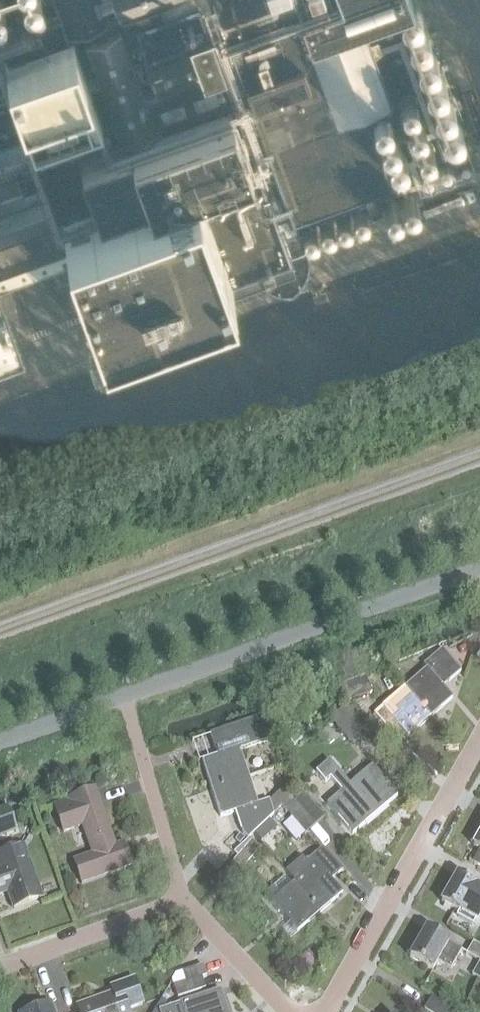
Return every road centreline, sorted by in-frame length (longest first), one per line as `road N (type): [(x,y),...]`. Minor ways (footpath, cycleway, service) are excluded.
road 1 (unclassified): [(125,697),(479,568)]
road 2 (residential): [(326,1011),(479,738)]
road 3 (residential): [(183,898),(125,697)]
road 4 (residential): [(0,967),(183,898)]
road 5 (residential): [(183,898),(290,1011)]
road 6 (unclassified): [(0,742),(125,697)]

